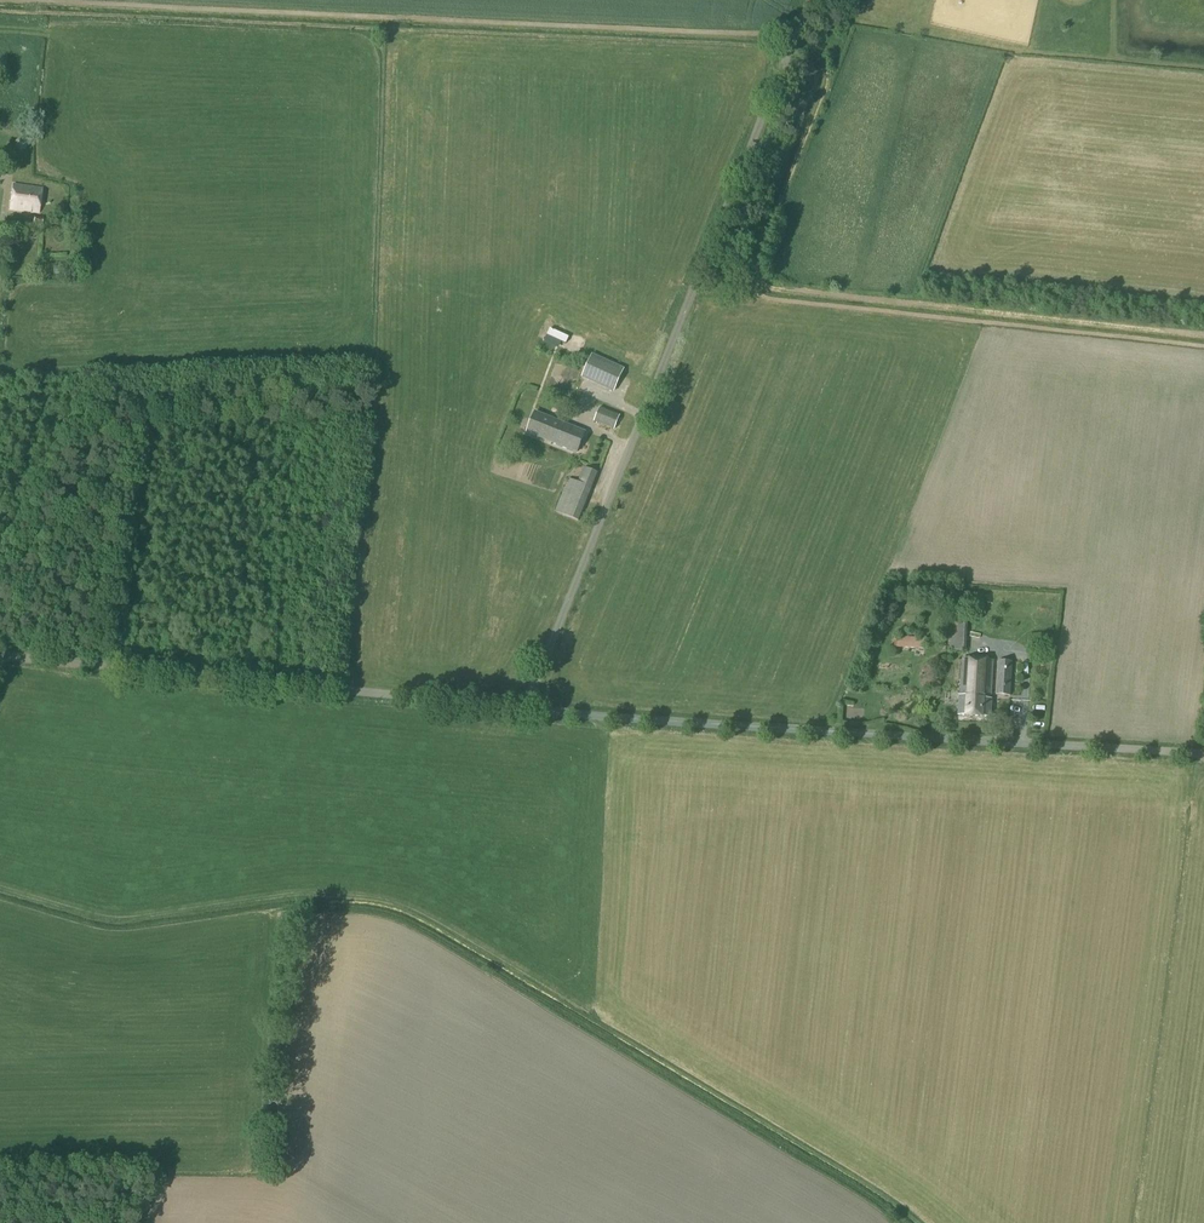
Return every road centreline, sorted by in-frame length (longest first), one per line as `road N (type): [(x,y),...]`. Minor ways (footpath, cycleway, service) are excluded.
road 1 (unclassified): [(514,709),(800,0)]
road 2 (unclassified): [(514,709),(1203,757)]
road 3 (unclassified): [(0,656),(514,709)]

